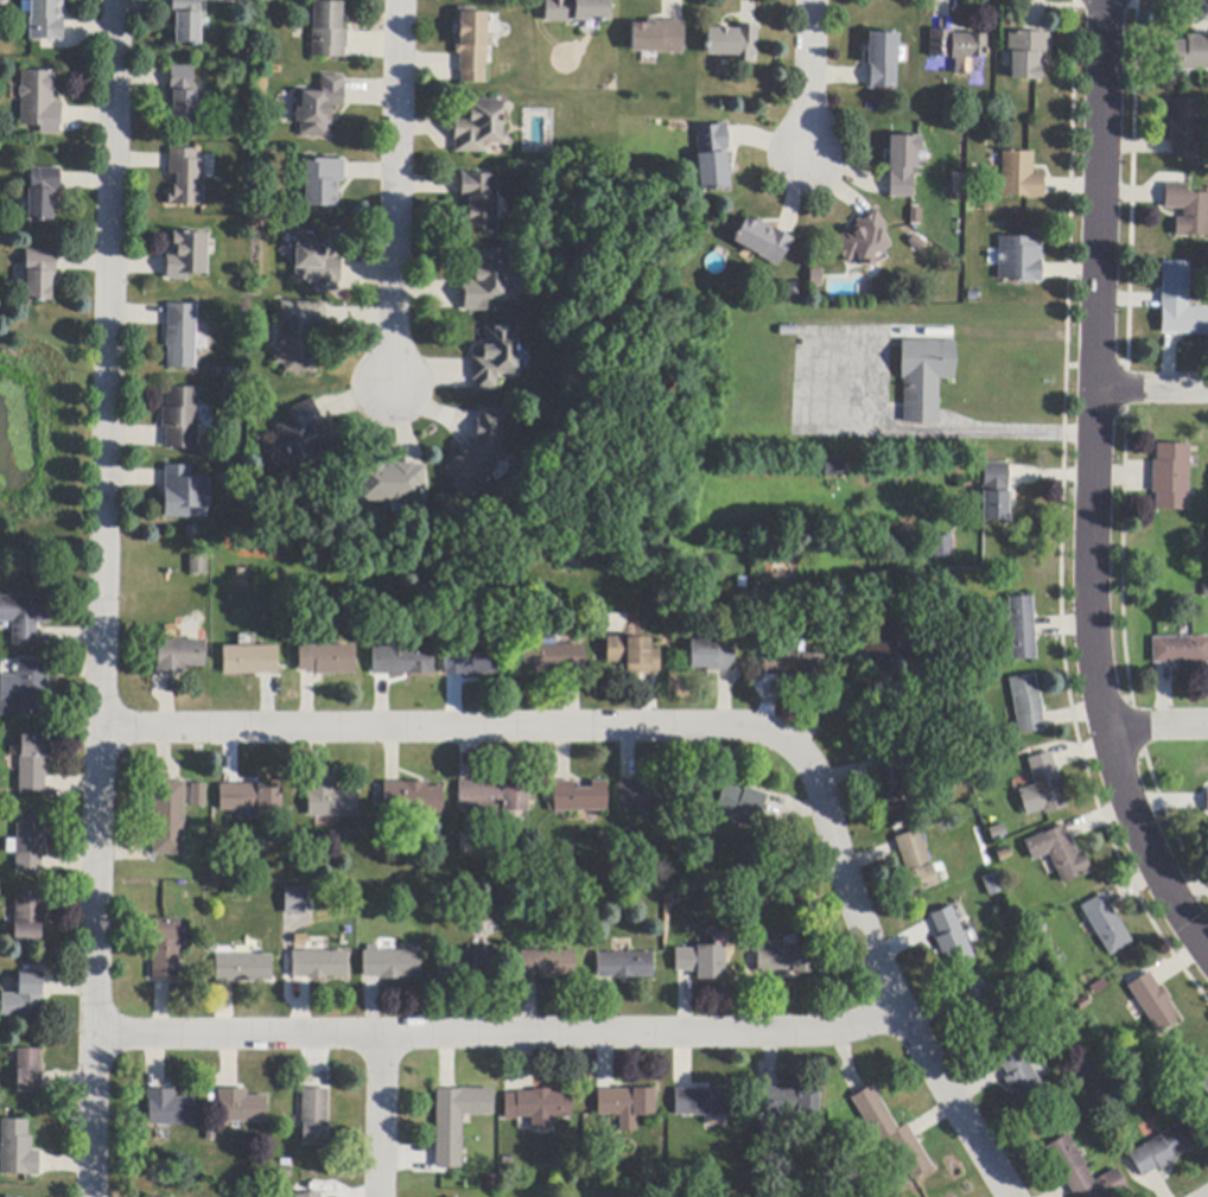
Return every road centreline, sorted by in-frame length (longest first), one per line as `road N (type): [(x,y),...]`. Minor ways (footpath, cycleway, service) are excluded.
road 1 (residential): [(100,727),(775,732),(813,765),(852,908),(898,1007),(1014,1196)]
road 2 (residential): [(93,1196),(119,0)]
road 3 (tertiary): [(1207,954),(1149,857),(1120,784),(1092,628),(1107,0)]
road 4 (residential): [(94,1036),(839,1031),(898,1007)]
road 5 (residential): [(393,383),(401,0)]
road 6 (residential): [(382,1196),(384,1036)]
road 7 (residential): [(810,0),(809,148)]

